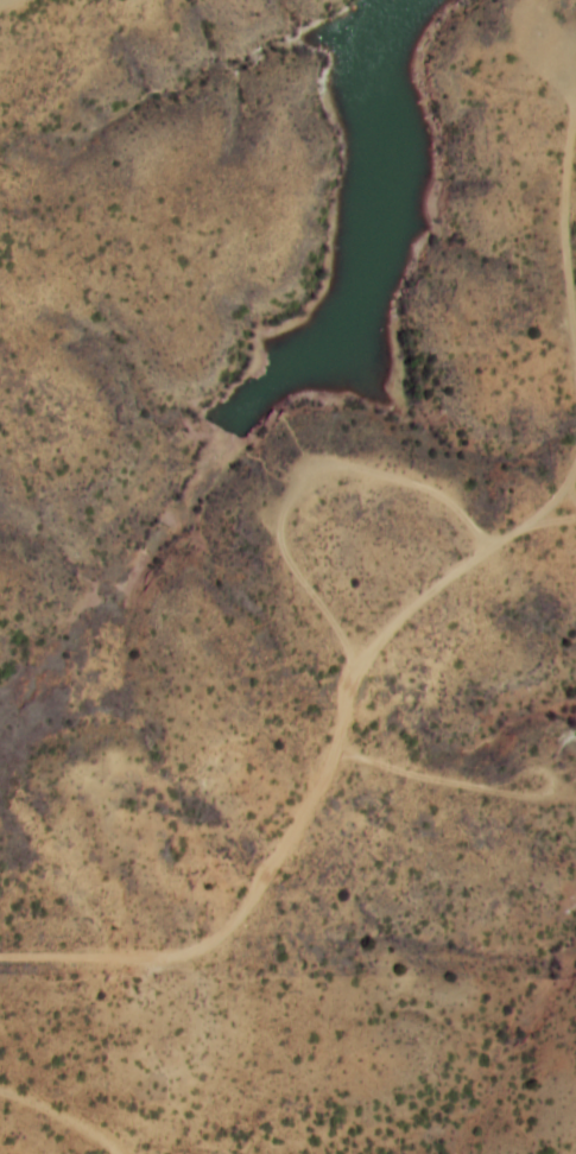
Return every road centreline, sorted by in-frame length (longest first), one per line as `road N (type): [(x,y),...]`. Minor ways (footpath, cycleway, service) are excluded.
road 1 (track): [(106,1153),(78,1123),(0,1099)]

